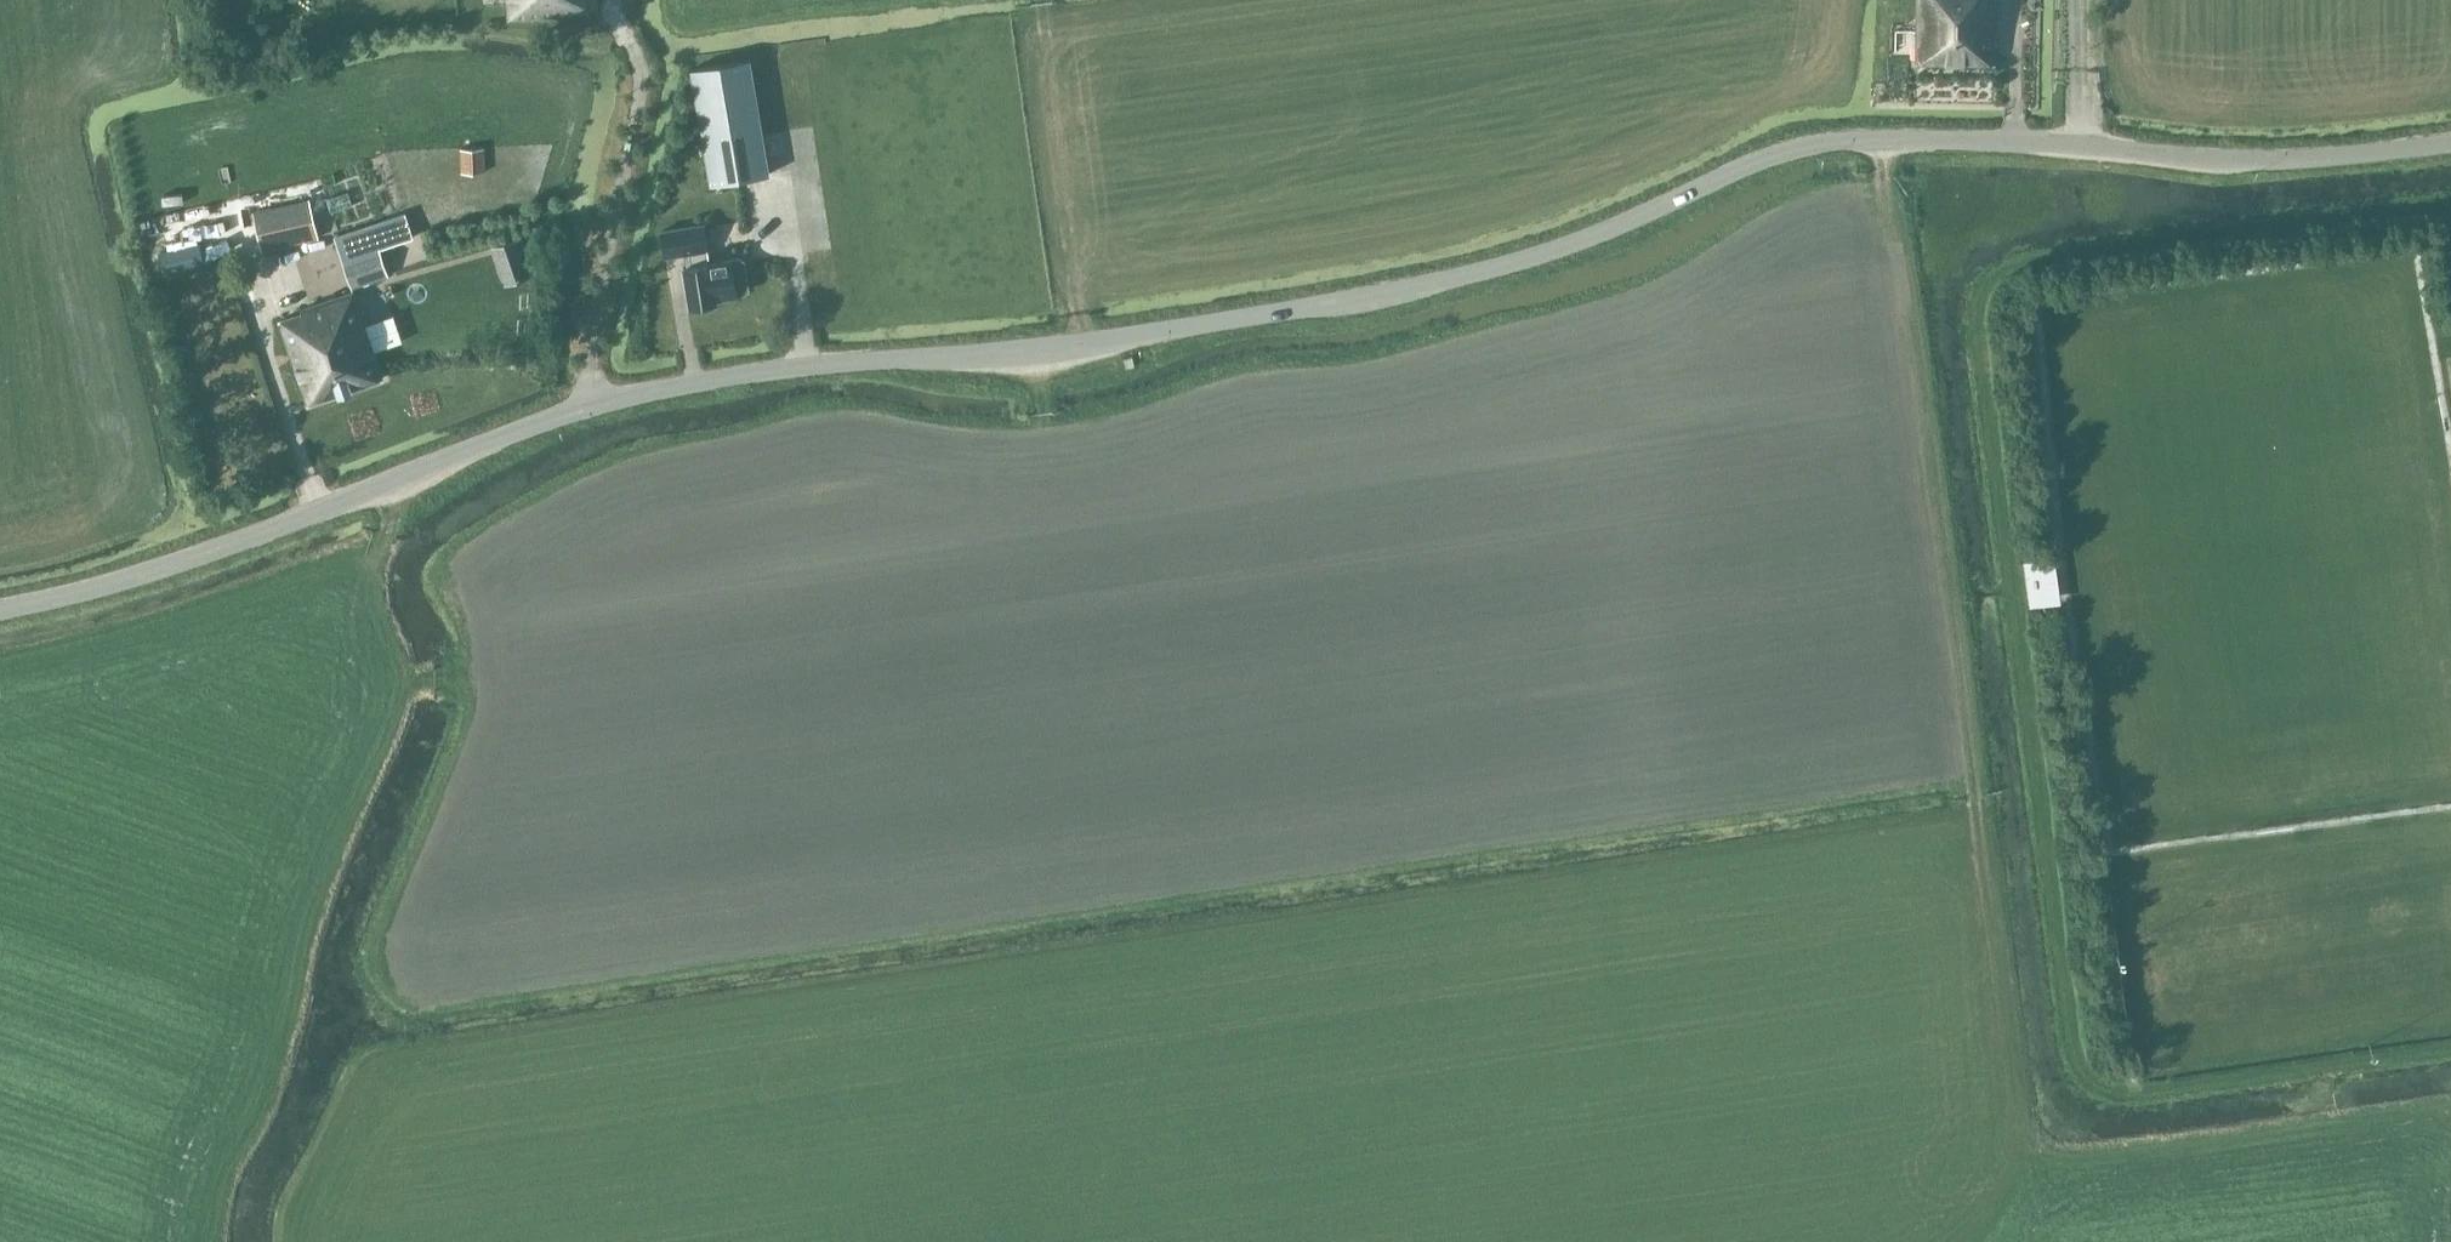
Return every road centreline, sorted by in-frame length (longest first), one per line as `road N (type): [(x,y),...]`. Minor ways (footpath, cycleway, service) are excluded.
road 1 (tertiary): [(0,611),(117,584),(585,410),(714,378),(971,358),(1420,289),(1584,240),(1799,147),(1987,141),(2249,161),(2450,144)]

